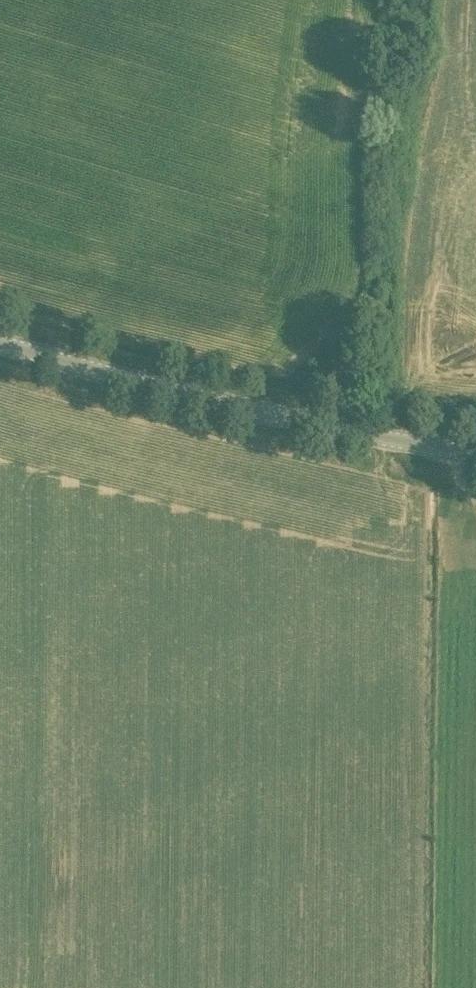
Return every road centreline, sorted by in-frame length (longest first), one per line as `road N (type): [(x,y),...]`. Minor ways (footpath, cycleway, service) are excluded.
road 1 (tertiary): [(475,452),(183,390),(0,339)]

